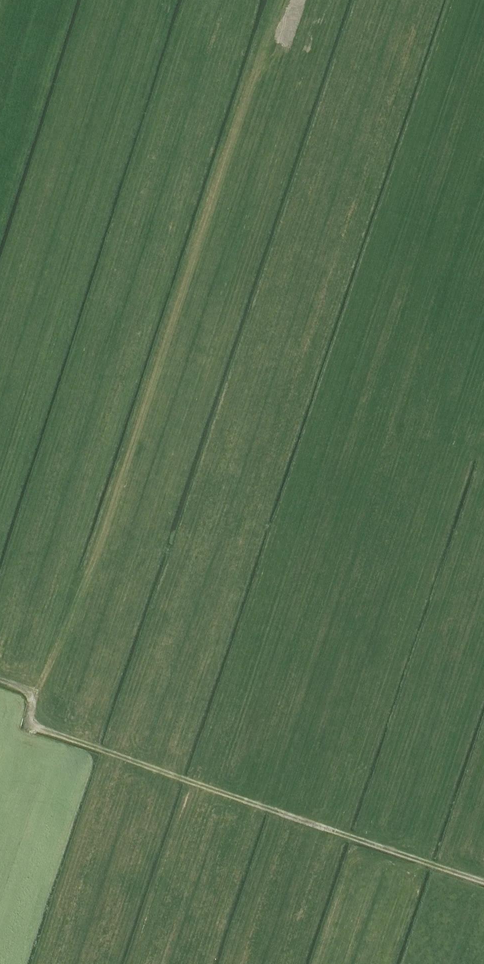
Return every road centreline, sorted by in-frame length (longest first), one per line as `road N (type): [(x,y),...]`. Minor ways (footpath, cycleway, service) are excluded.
road 1 (track): [(483,884),(28,727),(26,691),(0,679)]

